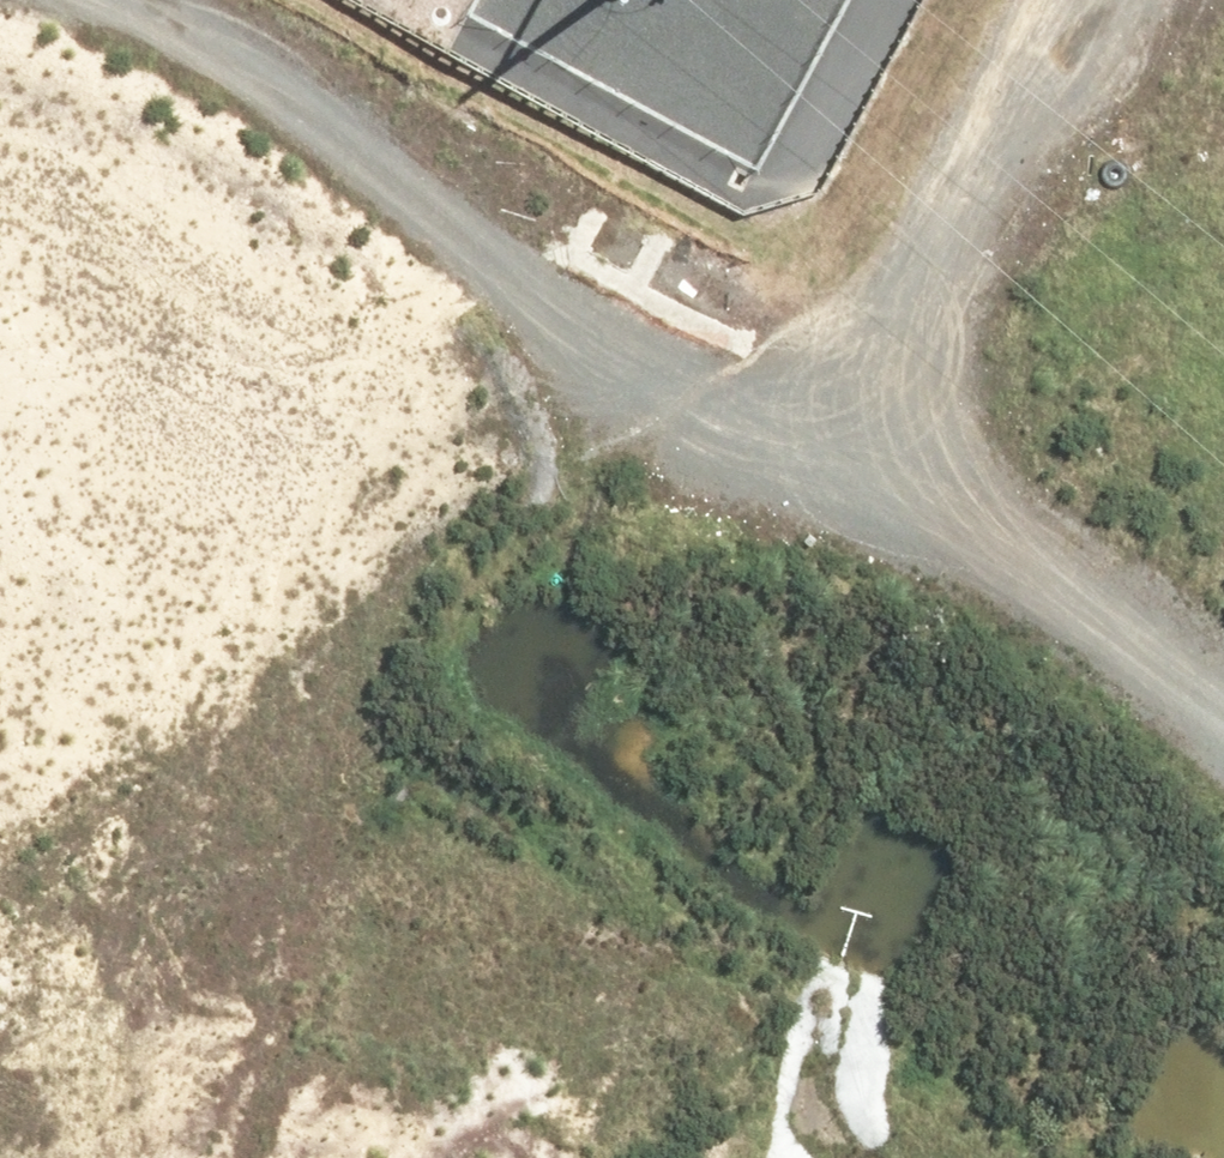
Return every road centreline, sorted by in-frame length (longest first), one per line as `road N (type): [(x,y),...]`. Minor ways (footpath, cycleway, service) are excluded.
road 1 (unknown): [(1223,782),(0,85)]
road 2 (unknown): [(117,0),(929,463),(1223,658)]
road 3 (unknown): [(424,1157),(557,994),(884,438)]
road 4 (unknown): [(0,677),(557,994)]

